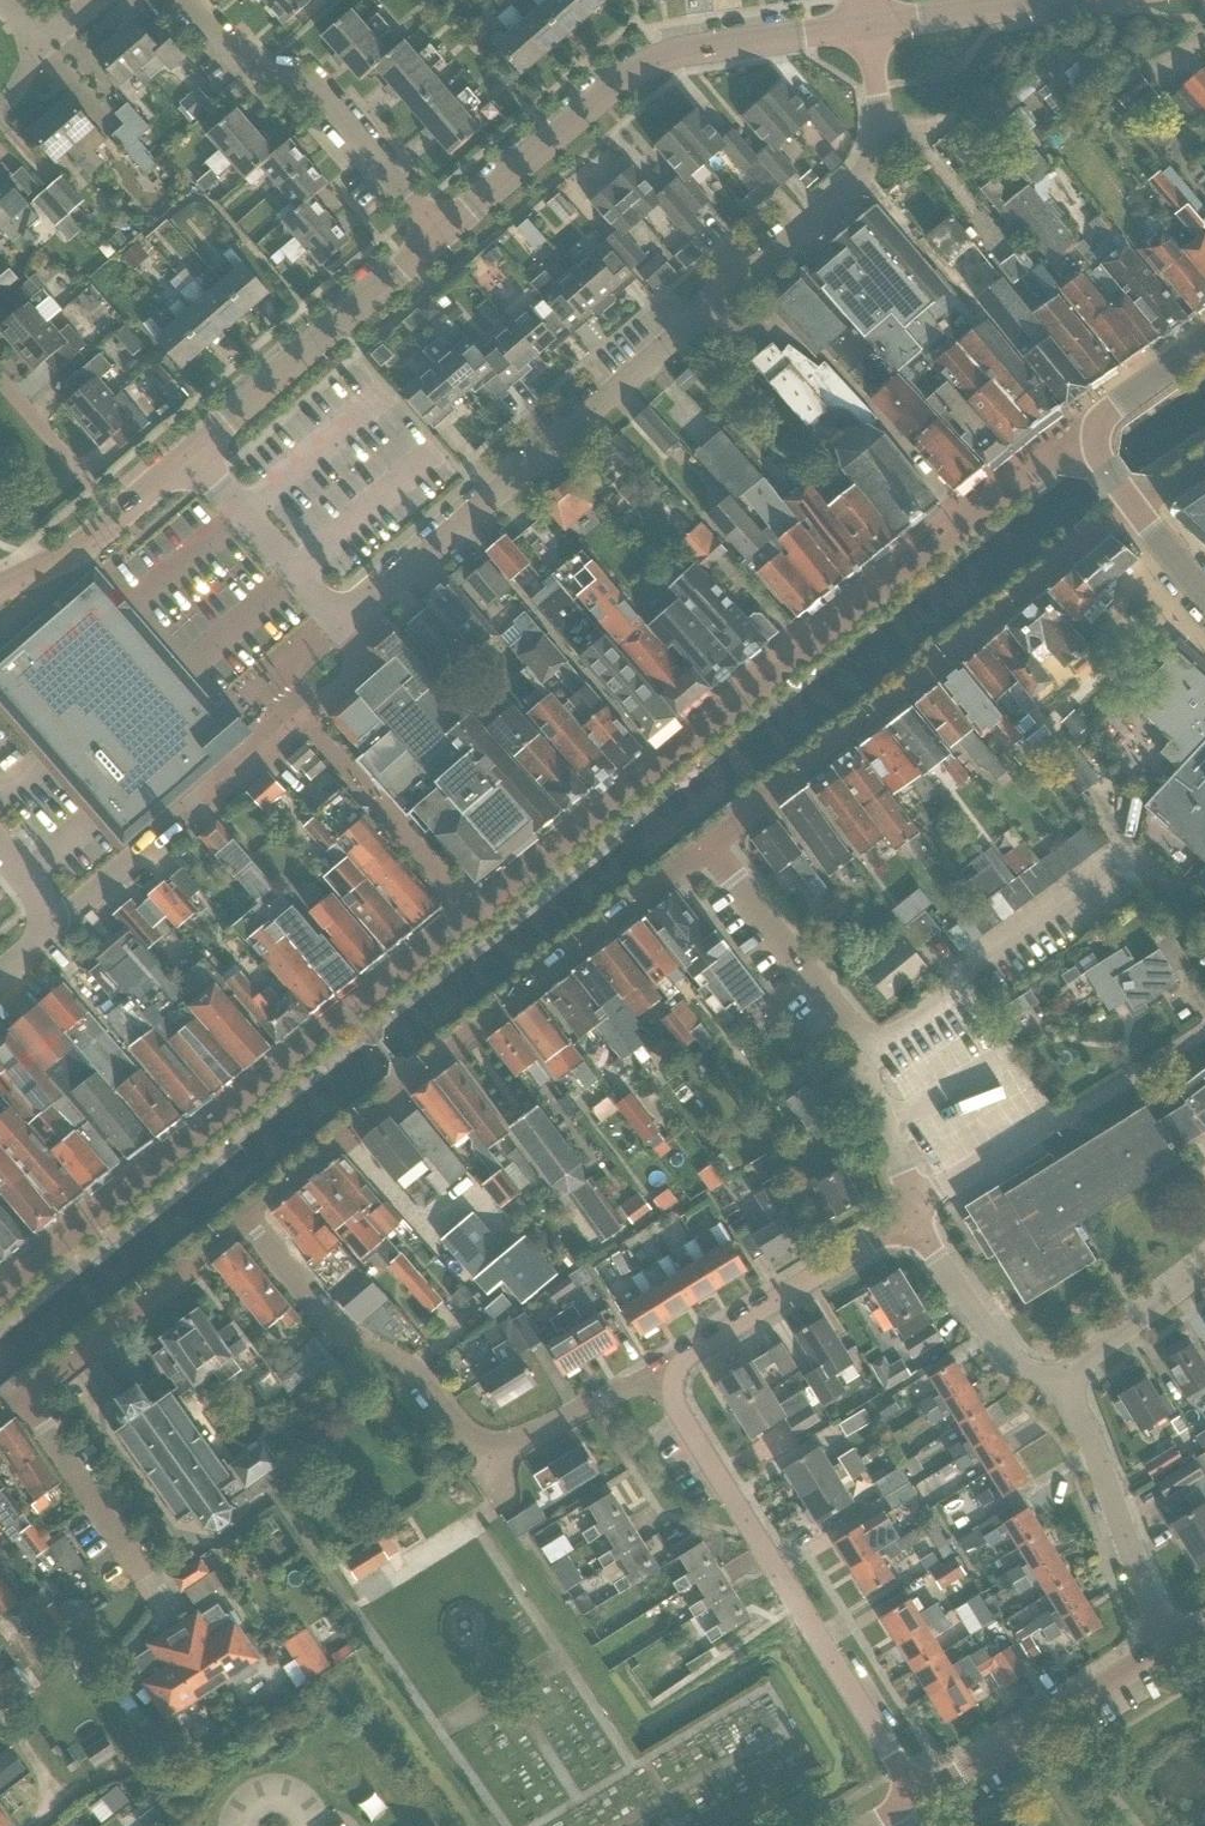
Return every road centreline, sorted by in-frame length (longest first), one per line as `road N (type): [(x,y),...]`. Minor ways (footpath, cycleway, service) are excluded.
road 1 (unclassified): [(0,1294),(1058,452),(1092,443)]
road 2 (residential): [(195,455),(333,626),(856,184),(873,144),(871,30)]
road 3 (residential): [(245,1211),(712,842)]
road 4 (residential): [(245,1211),(350,1340),(447,1398),(486,1448),(511,1447),(642,1383),(672,1383)]
road 5 (residential): [(1136,509),(712,842)]
road 6 (tertiary): [(440,231),(640,63),(871,30)]
road 7 (residential): [(921,1797),(675,1409),(672,1383)]
road 8 (residential): [(440,231),(319,97),(253,72),(188,0)]
road 9 (residential): [(869,1046),(1140,847)]
road 10 (tertiary): [(195,455),(440,231)]
road 11 (unclassified): [(921,1797),(1148,1658),(1161,1640),(1157,1627)]
road 12 (residential): [(672,1383),(696,1350),(916,1224)]
road 13 (residential): [(23,1397),(245,1211)]
road 14 (unclassified): [(1157,1627),(1071,1380)]
road 15 (residential): [(869,1046),(712,842)]
road 16 (tertiary): [(0,589),(117,524),(195,455)]
road 17 (residential): [(1071,1380),(1044,1379),(1019,1364),(916,1224)]
road 18 (residential): [(23,1397),(146,1576)]
road 19 (unclassified): [(1071,1380),(1088,1354),(1204,1266)]
road 20 (tertiary): [(871,30),(1045,0)]
road 21 (residential): [(924,1197),(907,1176),(869,1046)]
road 22 (residential): [(1062,1125),(937,1198),(924,1197)]
road 23 (tertiary): [(1092,443),(1095,422),(1204,340)]

